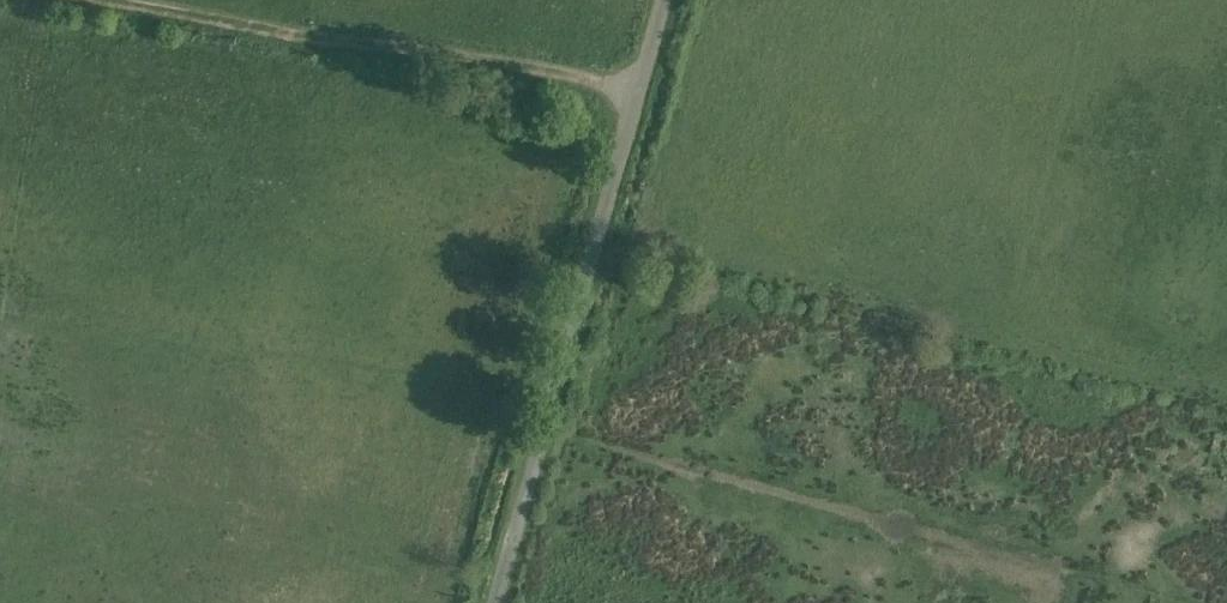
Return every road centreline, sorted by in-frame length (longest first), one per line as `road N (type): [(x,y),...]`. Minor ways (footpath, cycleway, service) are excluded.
road 1 (track): [(599,229),(1226,402)]
road 2 (unclassified): [(494,602),(662,0)]
road 3 (track): [(639,87),(96,0)]

